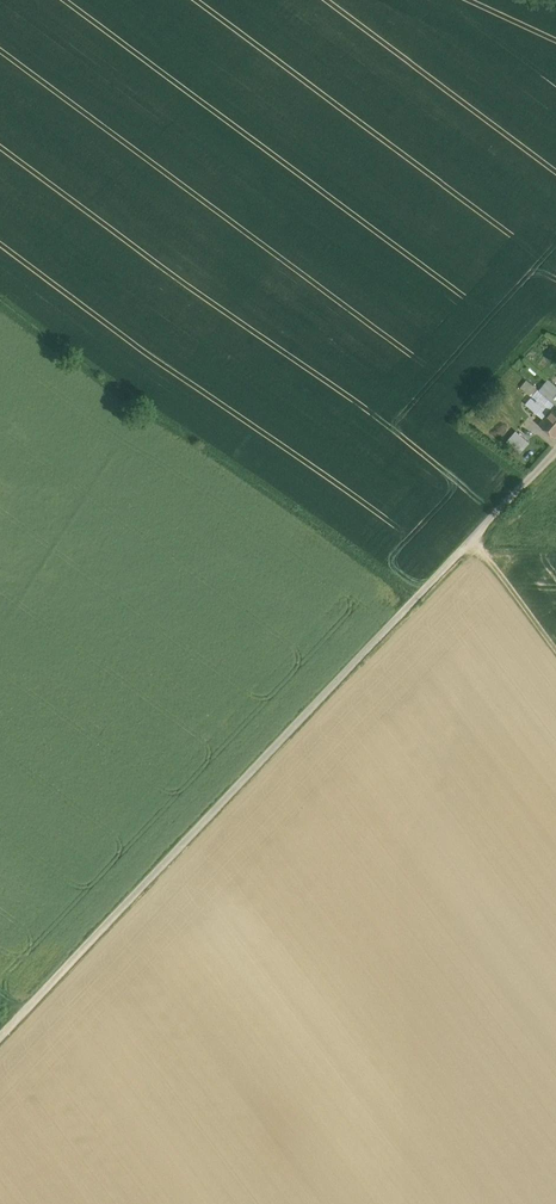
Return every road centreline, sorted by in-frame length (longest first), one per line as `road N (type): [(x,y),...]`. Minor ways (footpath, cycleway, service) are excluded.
road 1 (track): [(555,453),(0,1037)]
road 2 (track): [(555,648),(473,538)]

